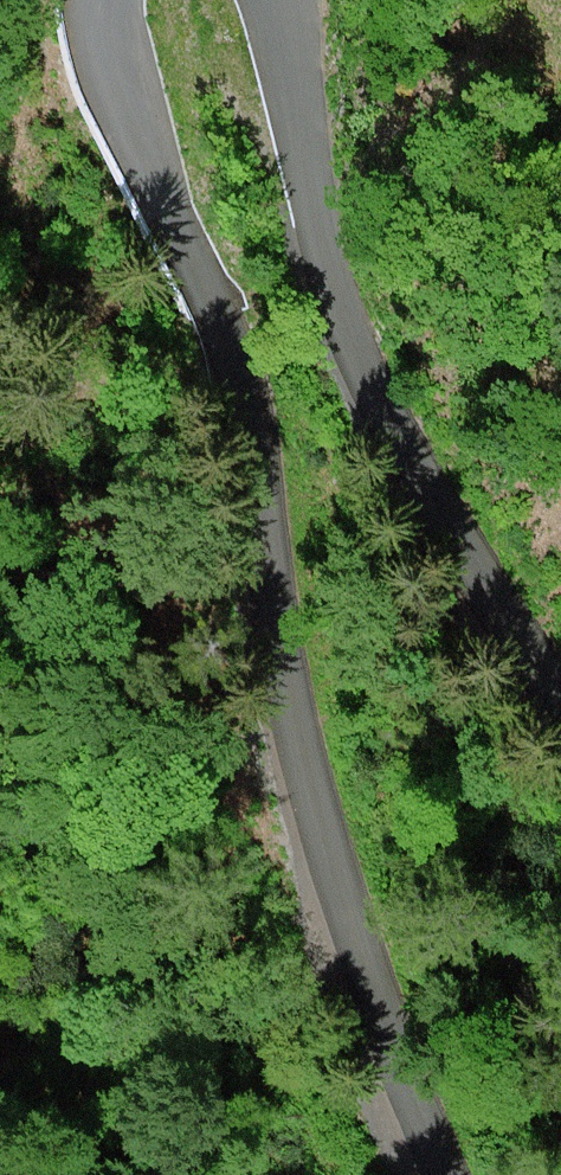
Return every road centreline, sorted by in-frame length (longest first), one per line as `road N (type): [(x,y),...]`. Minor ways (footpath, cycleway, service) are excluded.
road 1 (unclassified): [(445,1174),(359,948),(296,734),(249,415),(133,118),(104,0)]
road 2 (unclassified): [(272,0),(317,250),(359,374),(485,601),(560,702)]

